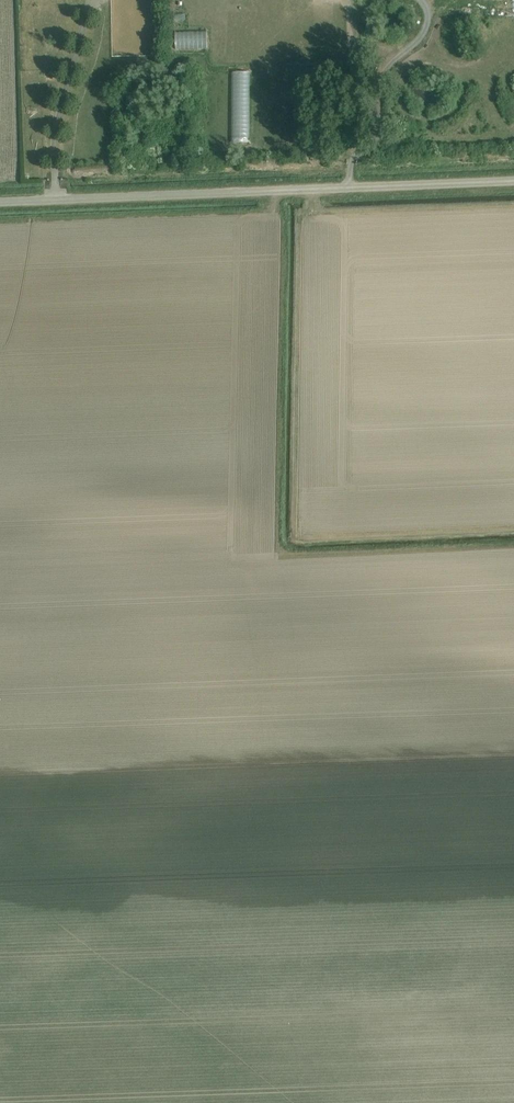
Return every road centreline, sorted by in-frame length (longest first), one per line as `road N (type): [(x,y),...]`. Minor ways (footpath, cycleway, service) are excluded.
road 1 (unclassified): [(0,201),(513,181)]

